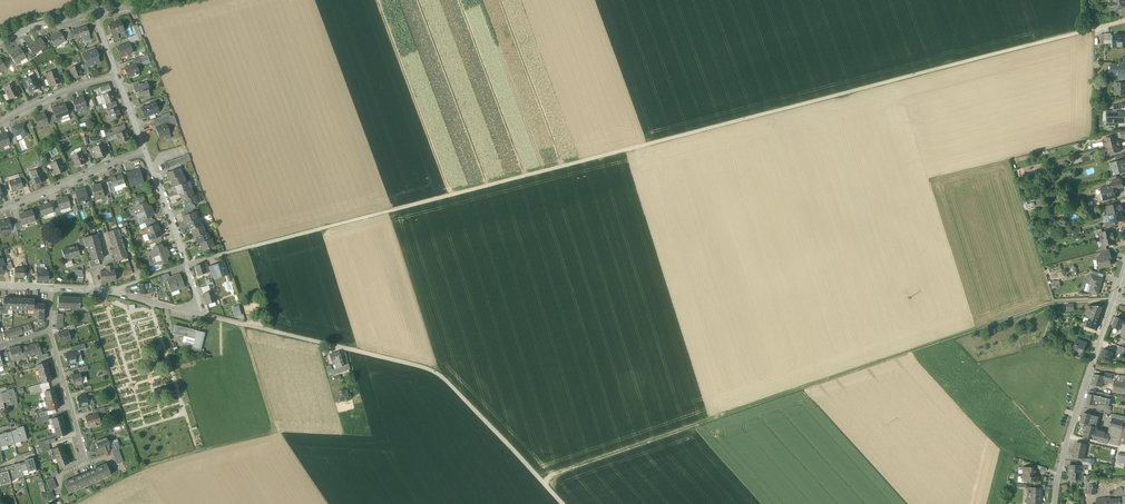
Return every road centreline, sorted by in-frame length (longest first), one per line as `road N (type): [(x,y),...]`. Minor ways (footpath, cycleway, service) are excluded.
road 1 (track): [(188,264),(1124,21)]
road 2 (track): [(541,480),(1053,303),(1113,300)]
road 3 (track): [(562,503),(446,379),(351,350)]
road 4 (residential): [(1113,300),(1055,476),(1053,503)]
road 5 (residential): [(145,150),(203,315)]
road 6 (residential): [(0,210),(145,150)]
road 7 (residential): [(203,315),(113,292),(51,289)]
road 8 (residential): [(351,350),(203,315)]
road 9 (residential): [(49,330),(86,464)]
road 10 (residential): [(0,123),(49,97),(118,76)]

